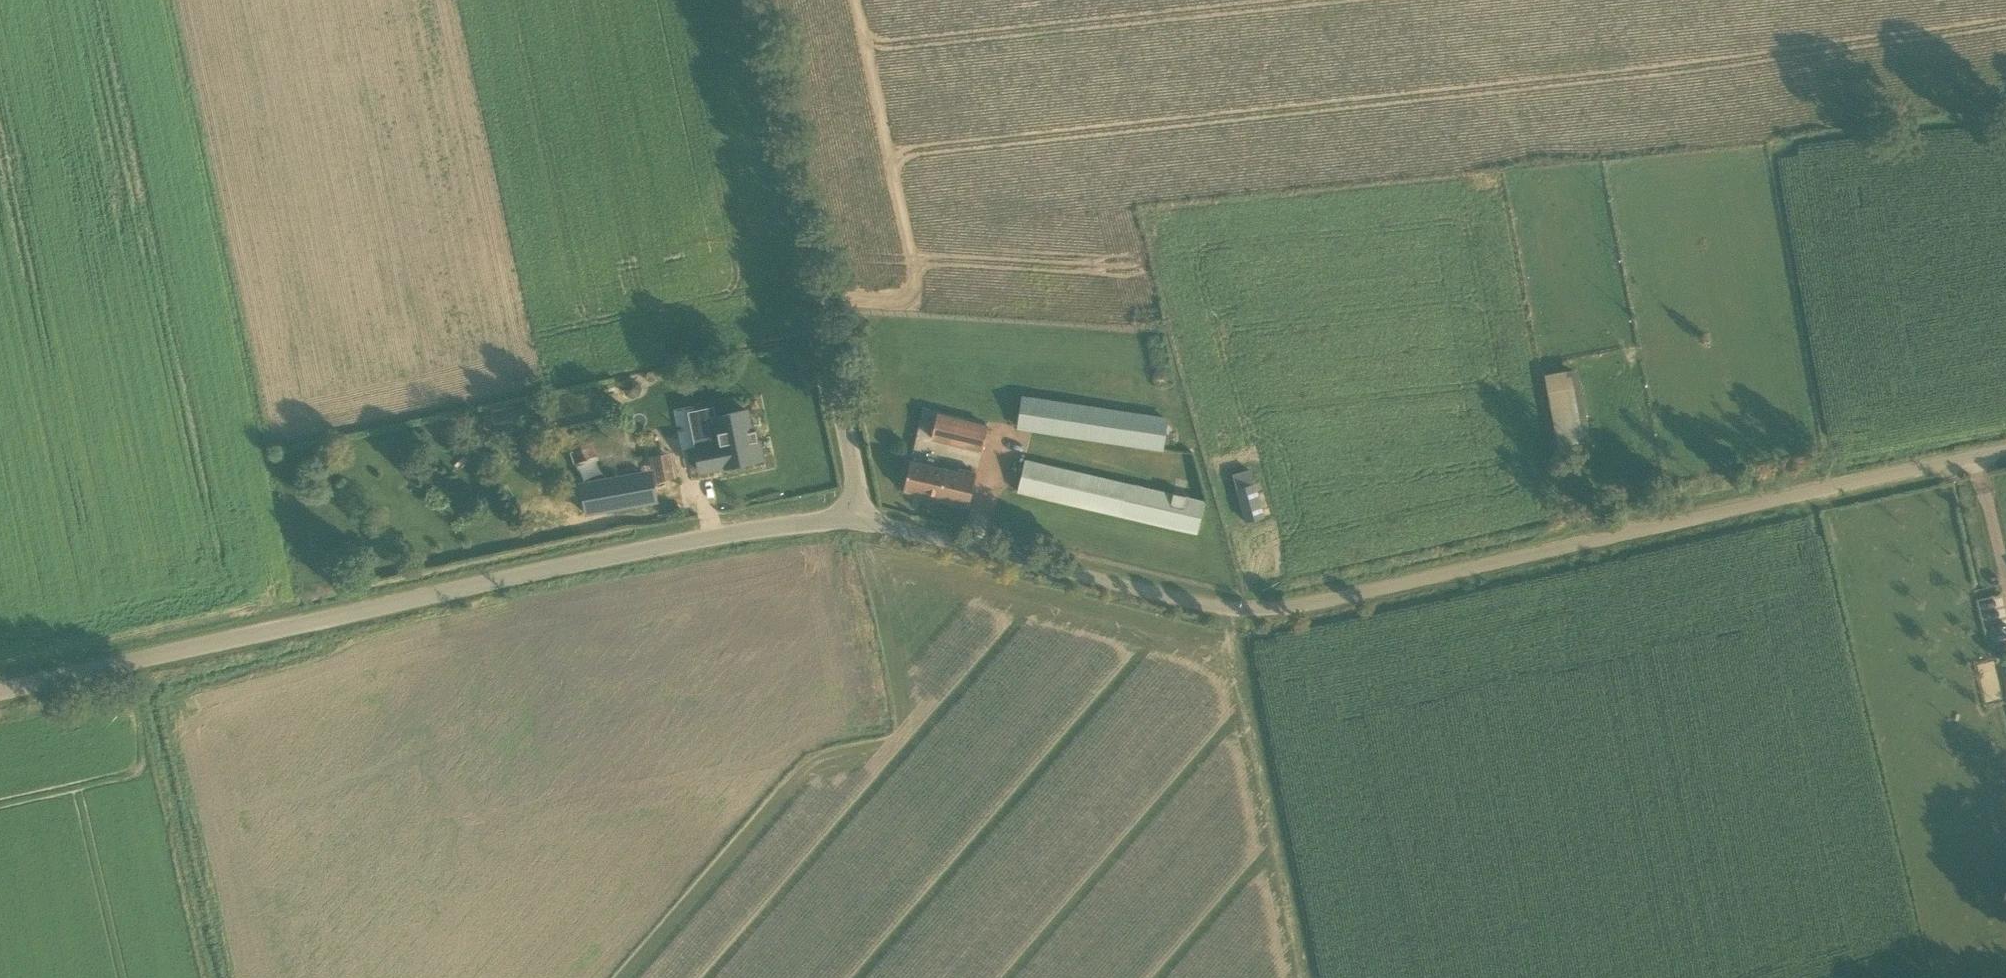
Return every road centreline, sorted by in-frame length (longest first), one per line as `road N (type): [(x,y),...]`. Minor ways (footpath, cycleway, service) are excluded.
road 1 (unclassified): [(865,521),(1235,609),(1325,615),(2005,460)]
road 2 (unclassified): [(0,692),(791,518),(865,521)]
road 3 (unclassified): [(865,521),(760,0)]

